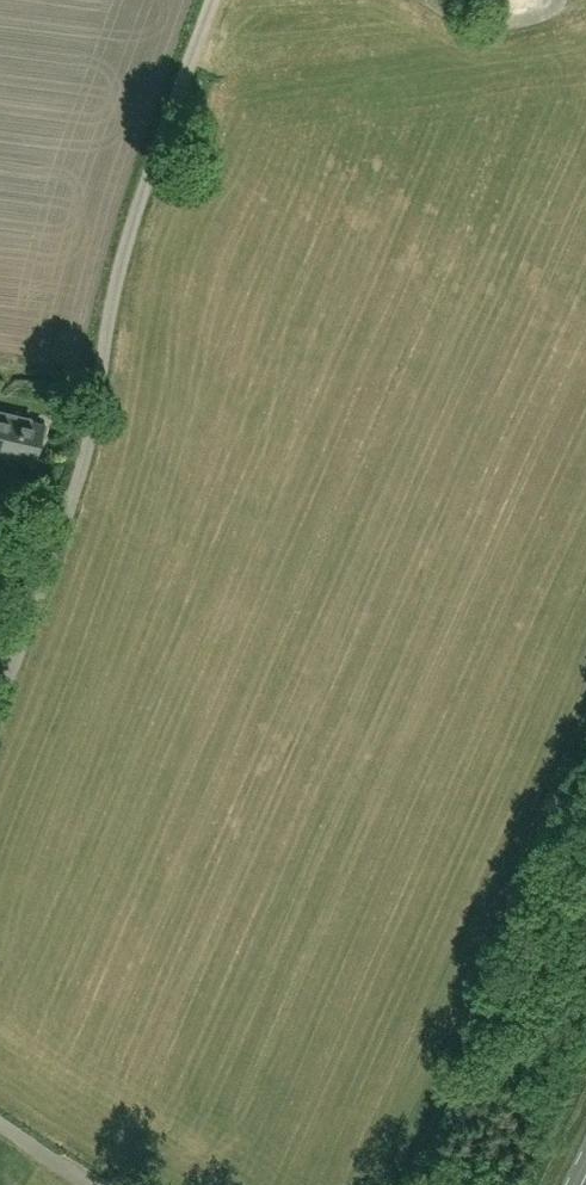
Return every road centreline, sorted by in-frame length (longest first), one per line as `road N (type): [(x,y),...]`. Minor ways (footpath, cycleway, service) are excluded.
road 1 (unclassified): [(0,697),(86,451),(125,251),(214,0)]

